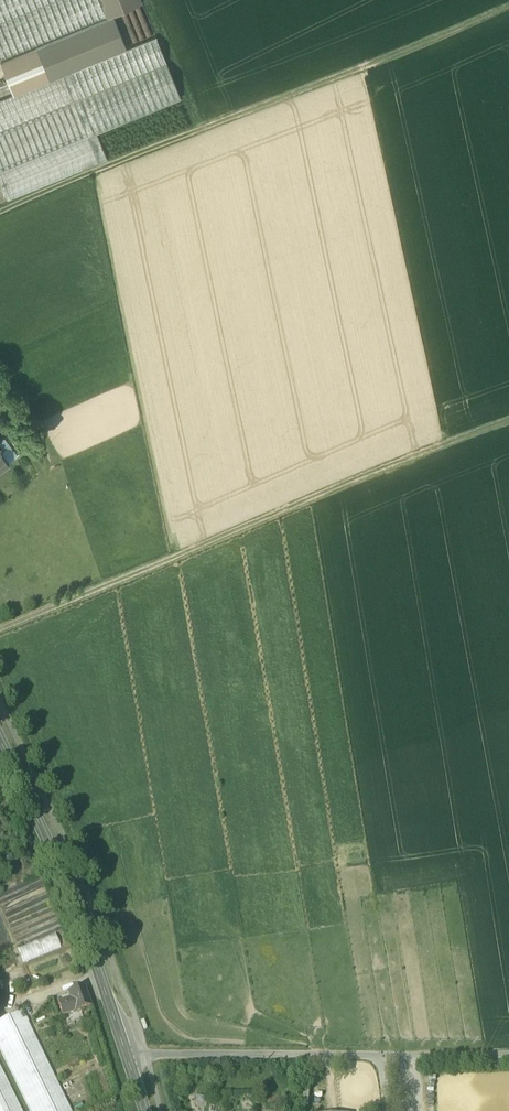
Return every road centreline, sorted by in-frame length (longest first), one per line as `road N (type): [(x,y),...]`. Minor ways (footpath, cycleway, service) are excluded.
road 1 (track): [(0,630),(508,419)]
road 2 (track): [(0,213),(508,3)]
road 3 (residential): [(127,1058),(508,1051)]
road 4 (secondary): [(127,1058),(54,857),(0,743)]

